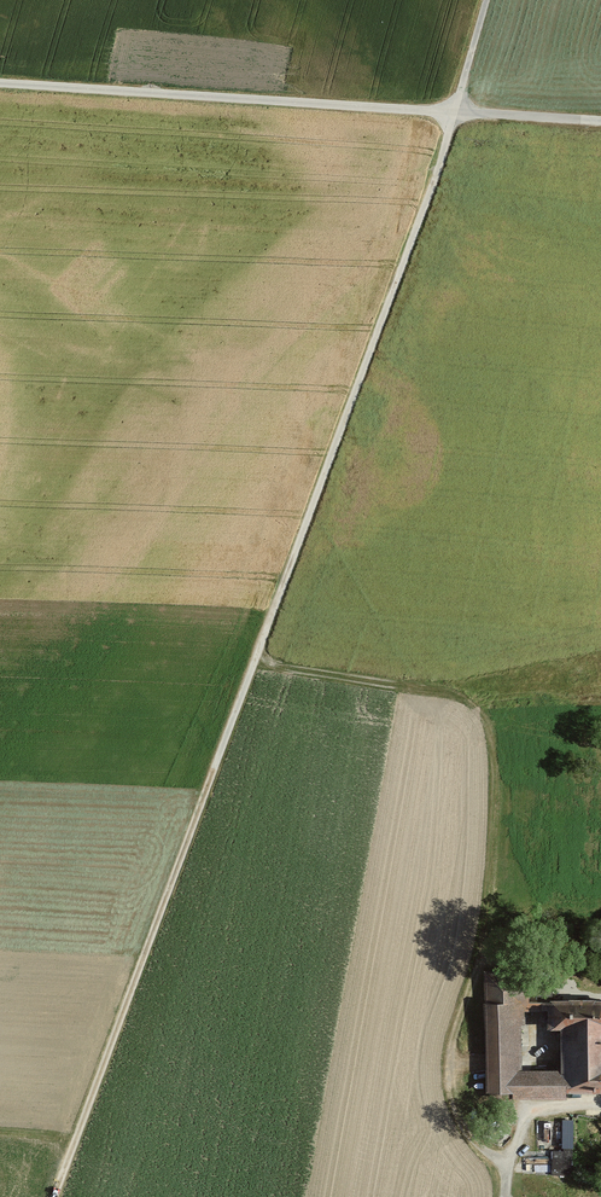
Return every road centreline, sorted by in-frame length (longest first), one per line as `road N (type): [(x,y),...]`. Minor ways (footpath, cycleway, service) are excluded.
road 1 (track): [(55,1196),(455,113),(600,121)]
road 2 (track): [(510,1157),(490,1154),(463,1129),(451,1077),(489,889),(493,782),(483,724),(453,693),(256,656)]
road 3 (track): [(0,83),(455,113),(486,0)]

